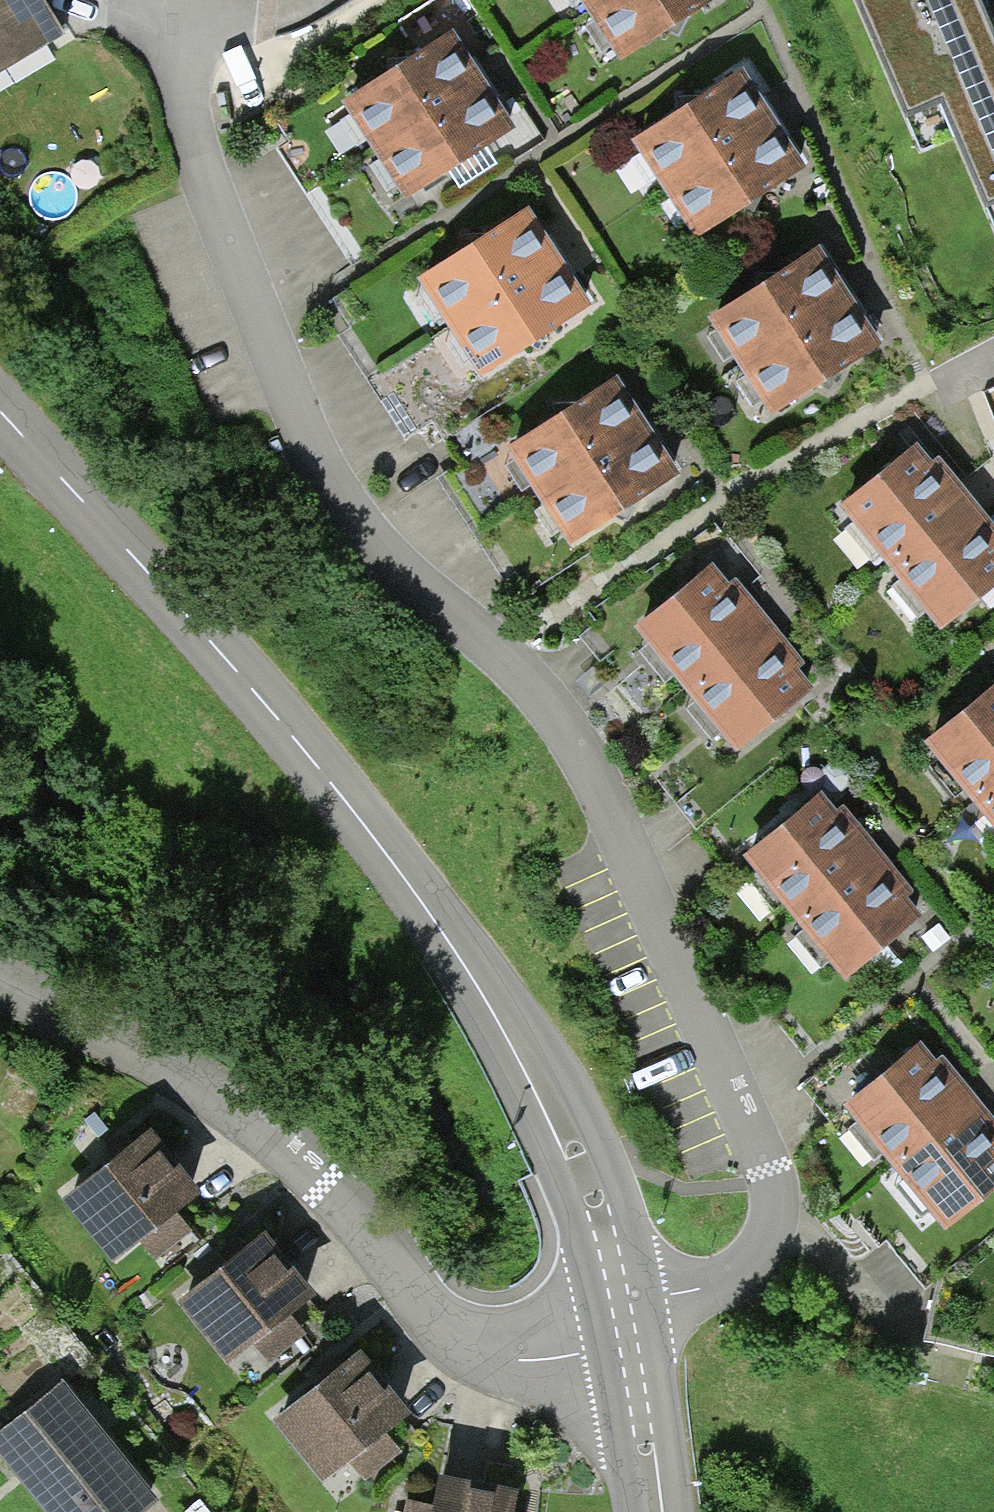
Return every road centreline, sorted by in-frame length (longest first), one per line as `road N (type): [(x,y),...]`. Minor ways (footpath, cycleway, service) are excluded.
road 1 (residential): [(618,1304),(745,1276),(773,1229),(765,1158),(607,825),(541,722),(423,595),(292,416),(204,107),(190,0)]
road 2 (tertiary): [(0,410),(440,926),(587,1184),(618,1304)]
road 3 (residential): [(0,973),(150,1043),(265,1127),(368,1232),(424,1304),(502,1359),(628,1344)]
road 4 (tertiary): [(628,1344),(659,1511)]

